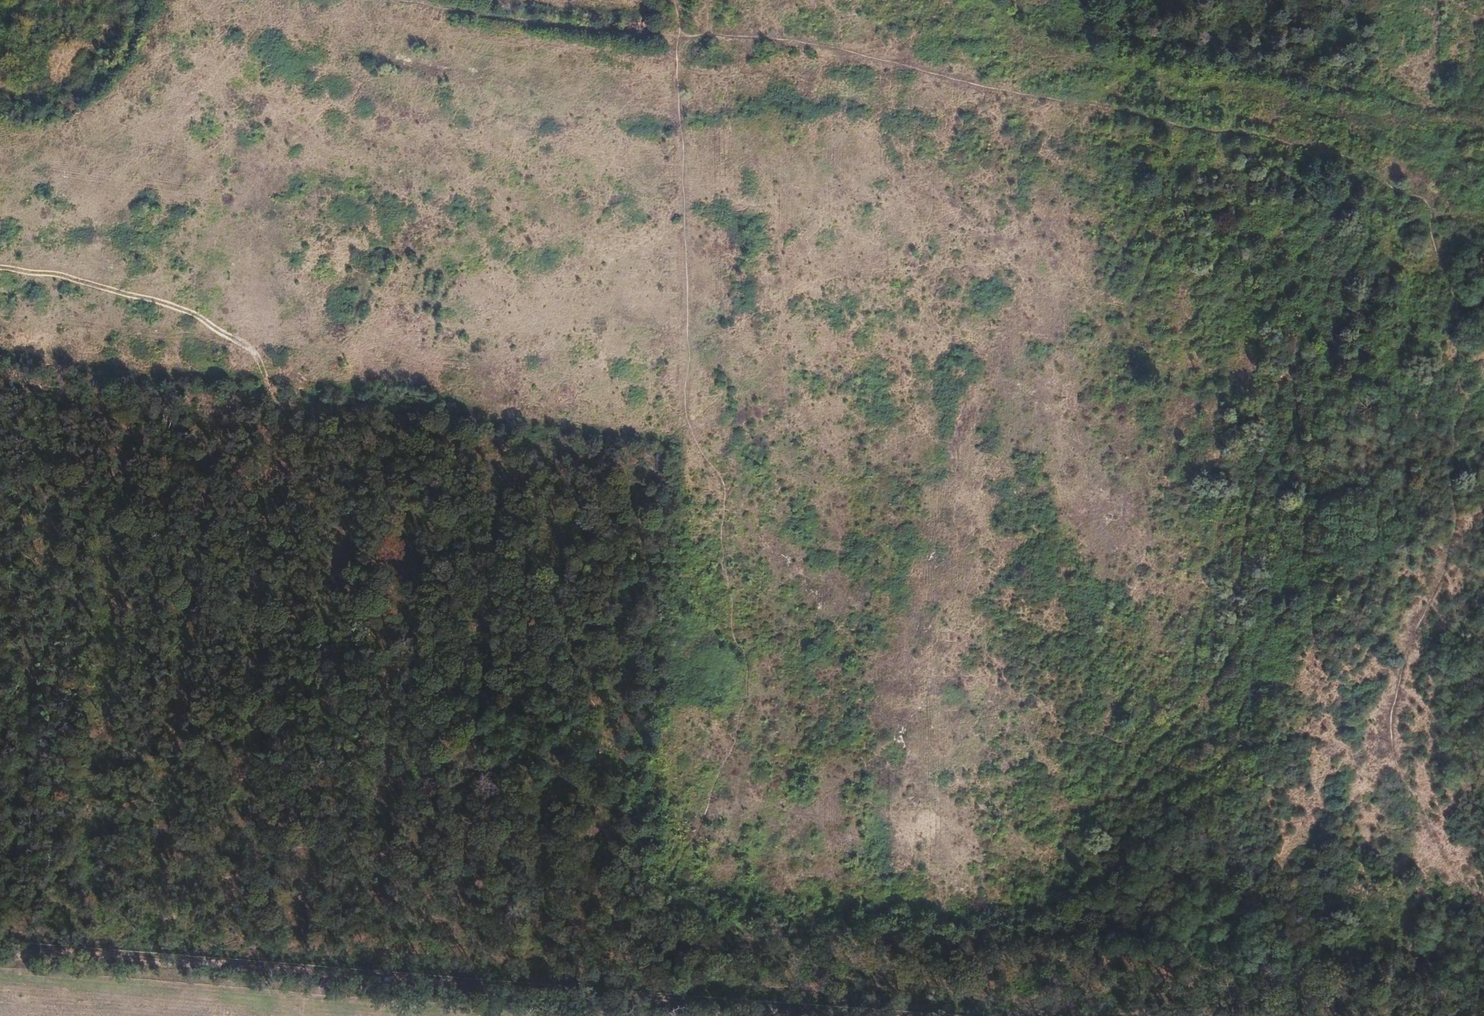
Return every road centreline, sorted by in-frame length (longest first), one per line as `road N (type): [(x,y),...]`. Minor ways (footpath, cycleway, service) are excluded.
road 1 (track): [(673,38),(711,480),(755,677),(666,876),(594,901)]

